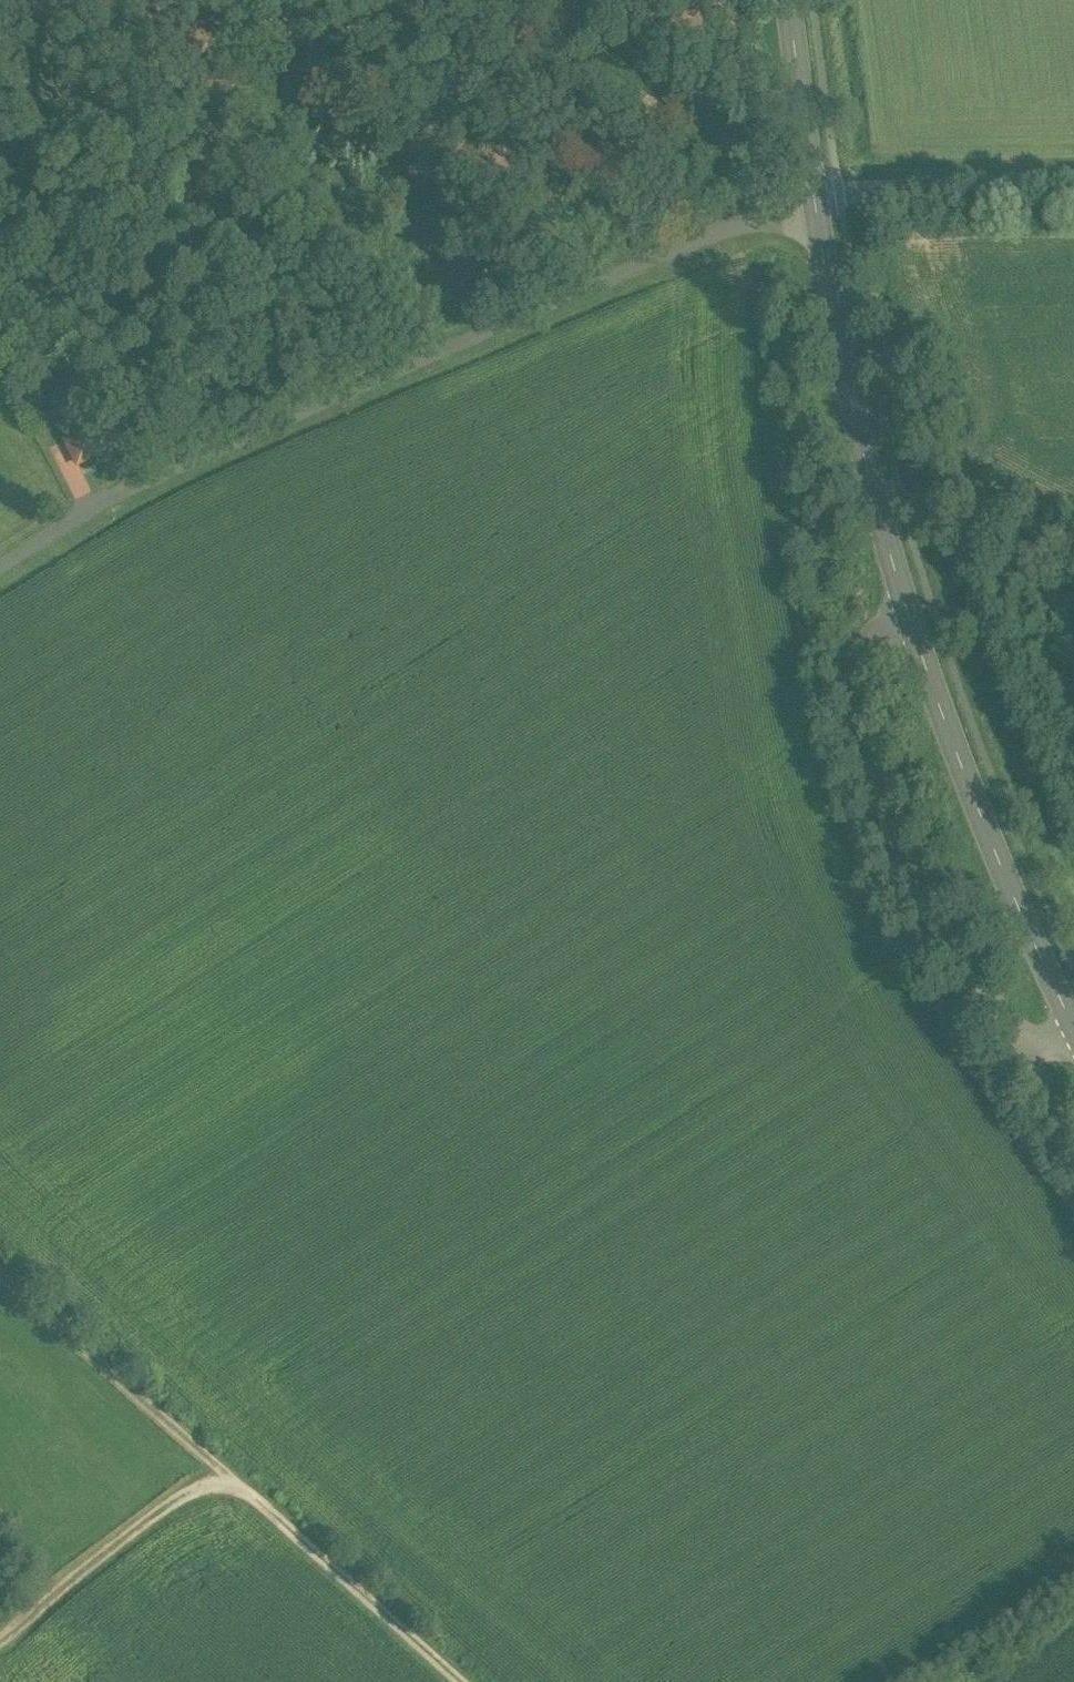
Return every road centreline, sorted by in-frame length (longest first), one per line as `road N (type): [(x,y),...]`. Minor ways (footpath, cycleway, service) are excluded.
road 1 (unclassified): [(819,199),(677,252),(83,515),(0,569)]
road 2 (secondary): [(819,199),(871,487),(928,673),(996,856),(1073,1028)]
road 3 (unclassified): [(467,1681),(0,1271)]
road 4 (track): [(240,1477),(204,1479),(0,1633)]
road 5 (unclassified): [(1073,182),(840,192),(819,199)]
road 6 (secondary): [(792,0),(819,199)]

